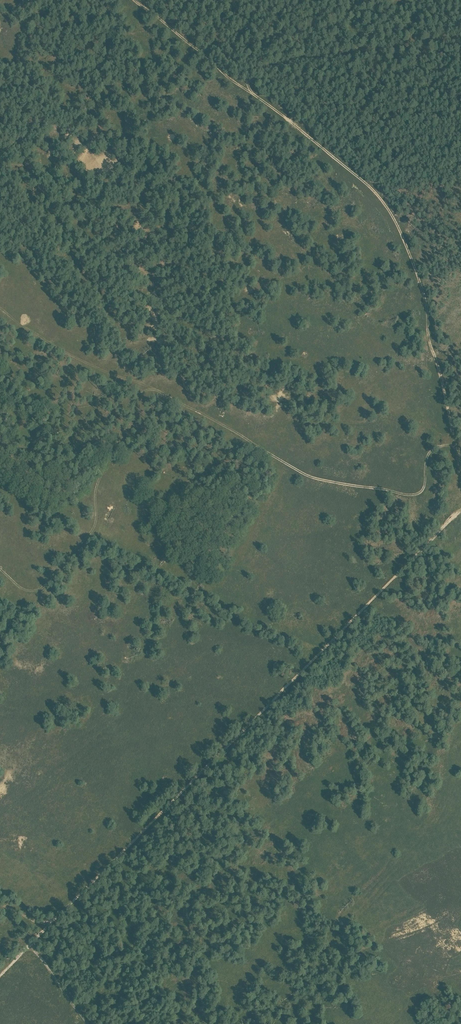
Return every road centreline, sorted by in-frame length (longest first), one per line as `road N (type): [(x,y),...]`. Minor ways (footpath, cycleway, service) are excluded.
road 1 (track): [(460,510),(48,927)]
road 2 (track): [(0,309),(69,355),(185,406),(311,477),(416,496),(430,452),(452,436)]
road 3 (track): [(452,436),(426,302),(390,212),(256,96),(248,80)]
road 4 (track): [(0,639),(94,527),(100,478)]
road 5 (track): [(250,91),(138,0)]

